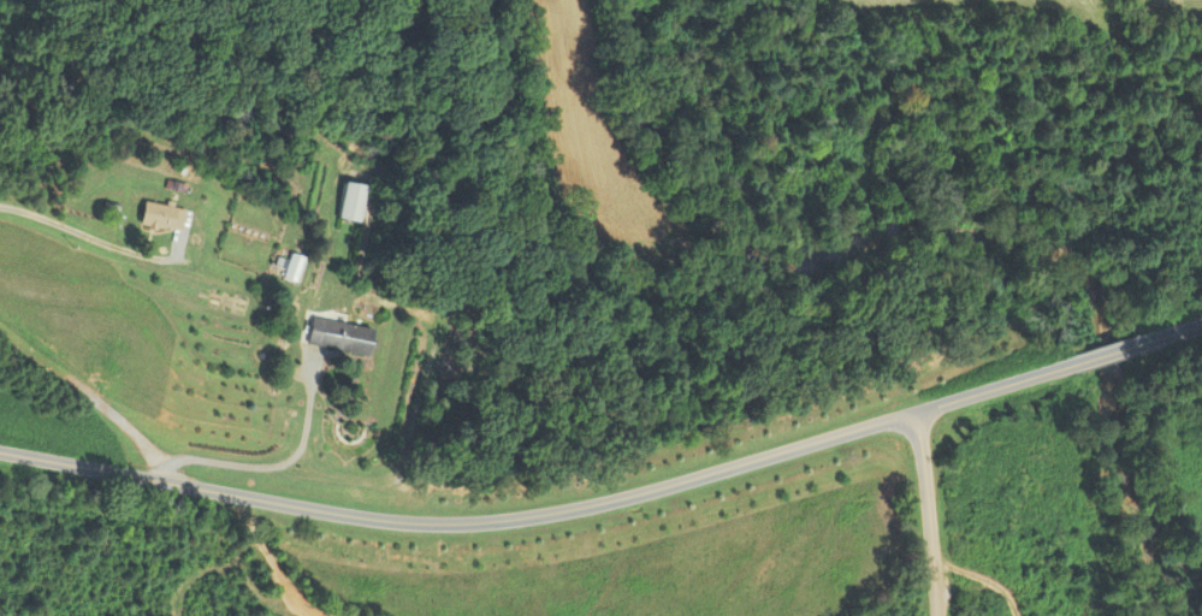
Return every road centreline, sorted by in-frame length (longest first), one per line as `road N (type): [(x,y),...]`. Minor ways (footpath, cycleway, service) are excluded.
road 1 (residential): [(0,452),(343,515),(470,523),(615,500),(1201,325)]
road 2 (residential): [(0,218),(241,277)]
road 3 (residential): [(938,615),(916,413)]

